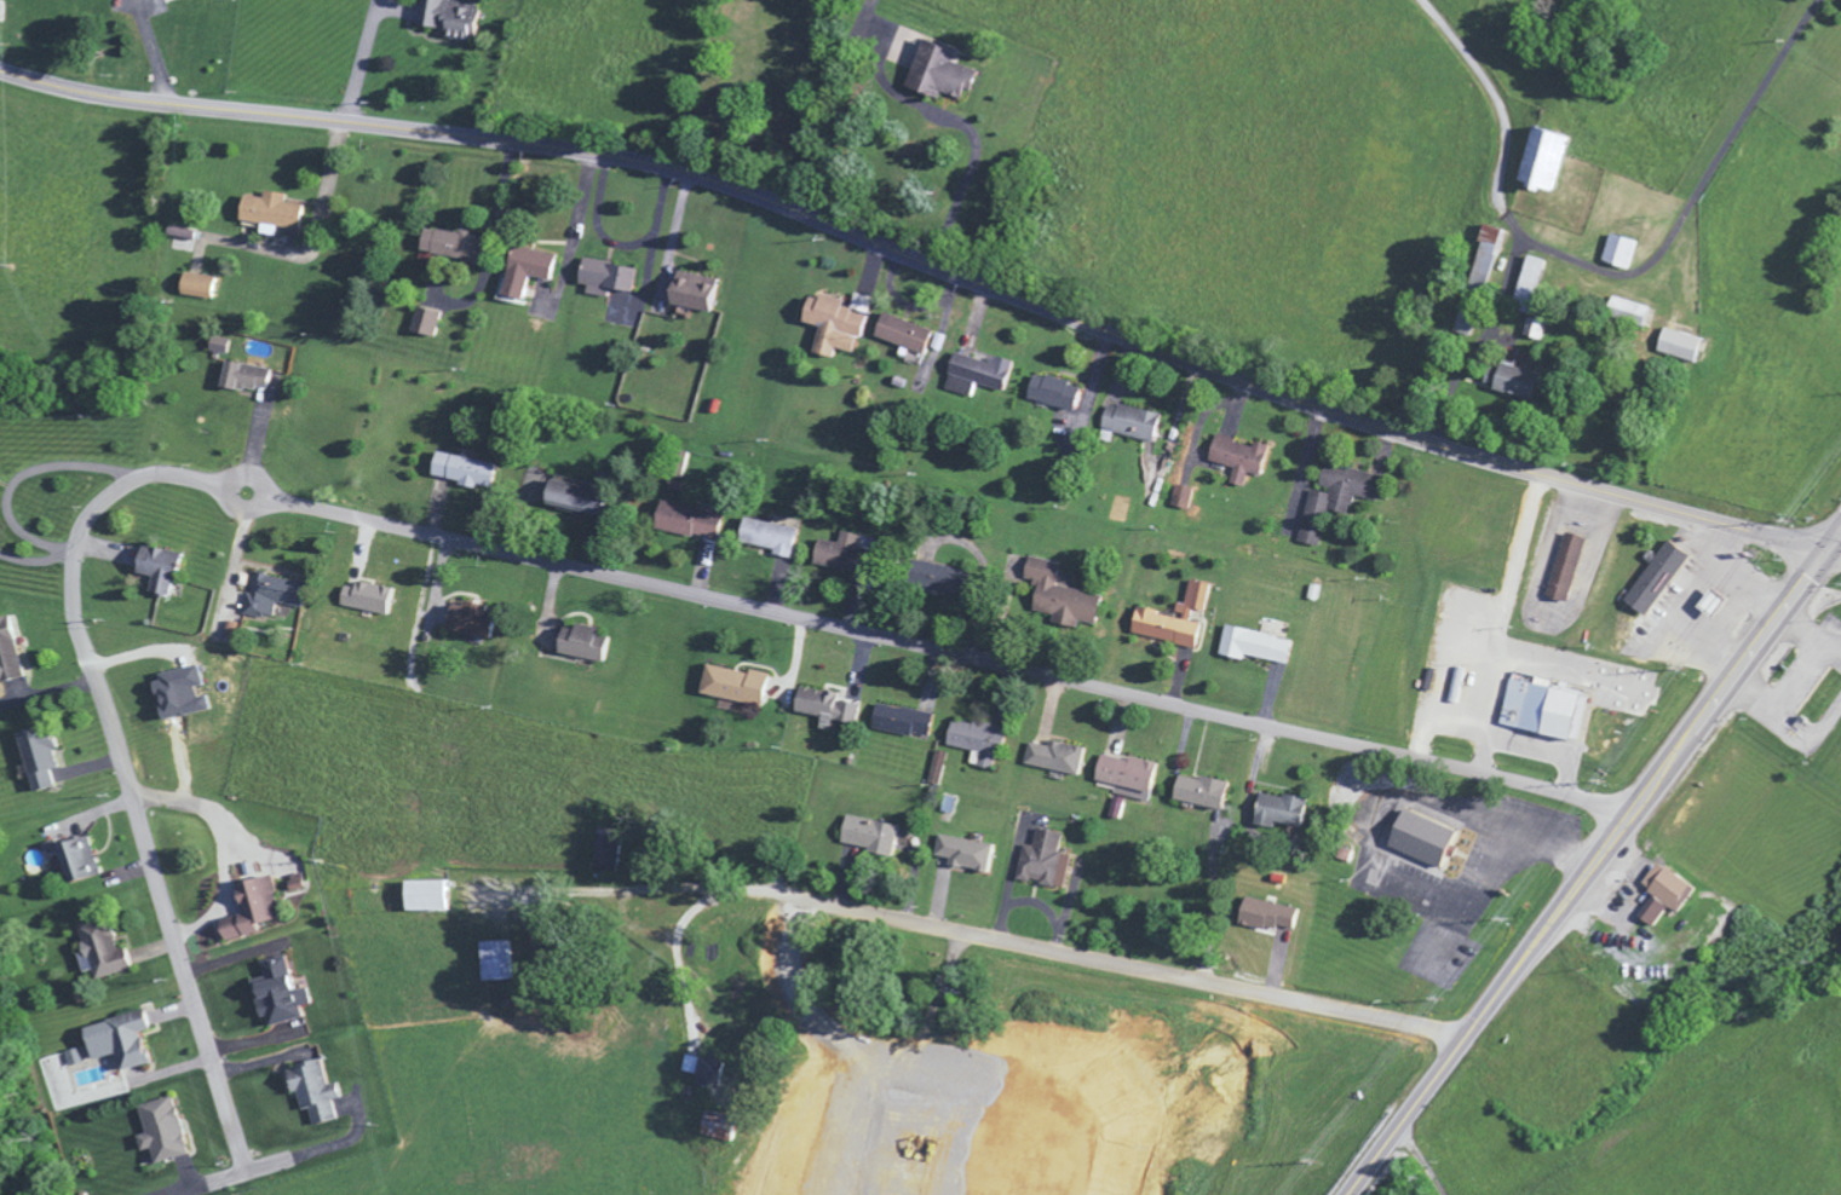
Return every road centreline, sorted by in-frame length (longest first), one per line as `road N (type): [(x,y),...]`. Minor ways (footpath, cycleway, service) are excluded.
road 1 (residential): [(1629,818),(1336,739),(327,514),(246,484),(136,483),(98,508),(79,539),(75,628),(243,1176)]
road 2 (tertiary): [(1825,554),(1244,387),(758,198),(645,163),(105,97),(0,72)]
road 3 (trunk): [(1351,1194),(1840,533)]
road 4 (residential): [(1469,1035),(790,896)]

